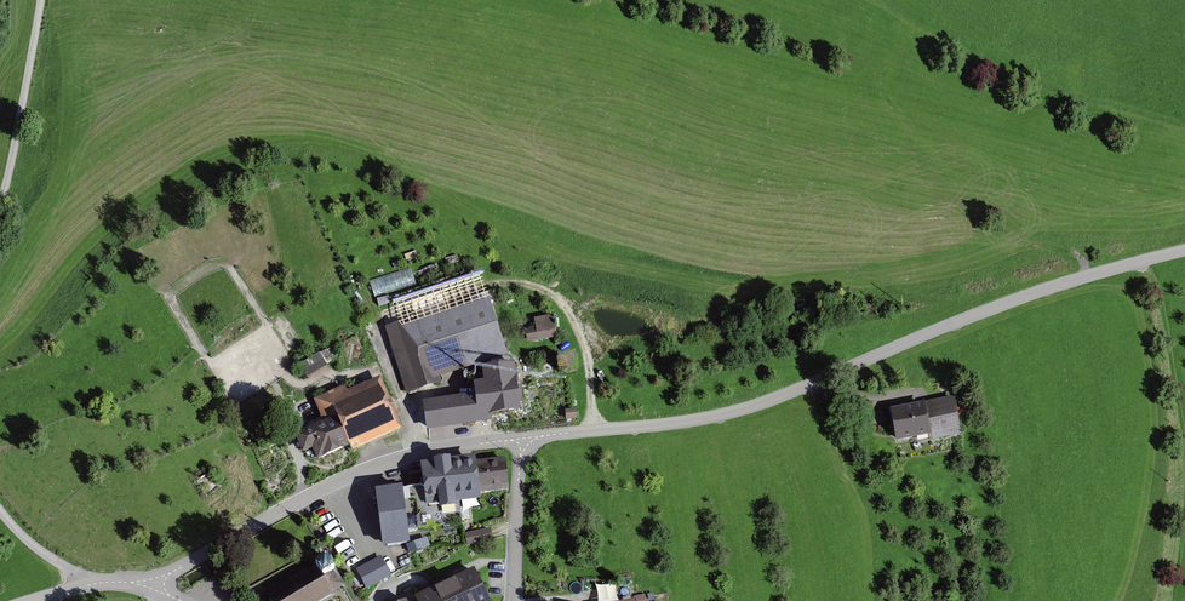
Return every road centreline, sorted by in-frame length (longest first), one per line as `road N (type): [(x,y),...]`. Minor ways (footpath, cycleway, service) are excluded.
road 1 (residential): [(951,325),(739,411),(520,441)]
road 2 (residential): [(520,441),(404,459),(335,485),(155,584)]
road 3 (residential): [(951,325),(1184,251)]
road 4 (track): [(0,208),(42,0)]
road 5 (residential): [(511,600),(520,441)]
road 6 (residential): [(155,584),(108,582),(34,600)]

